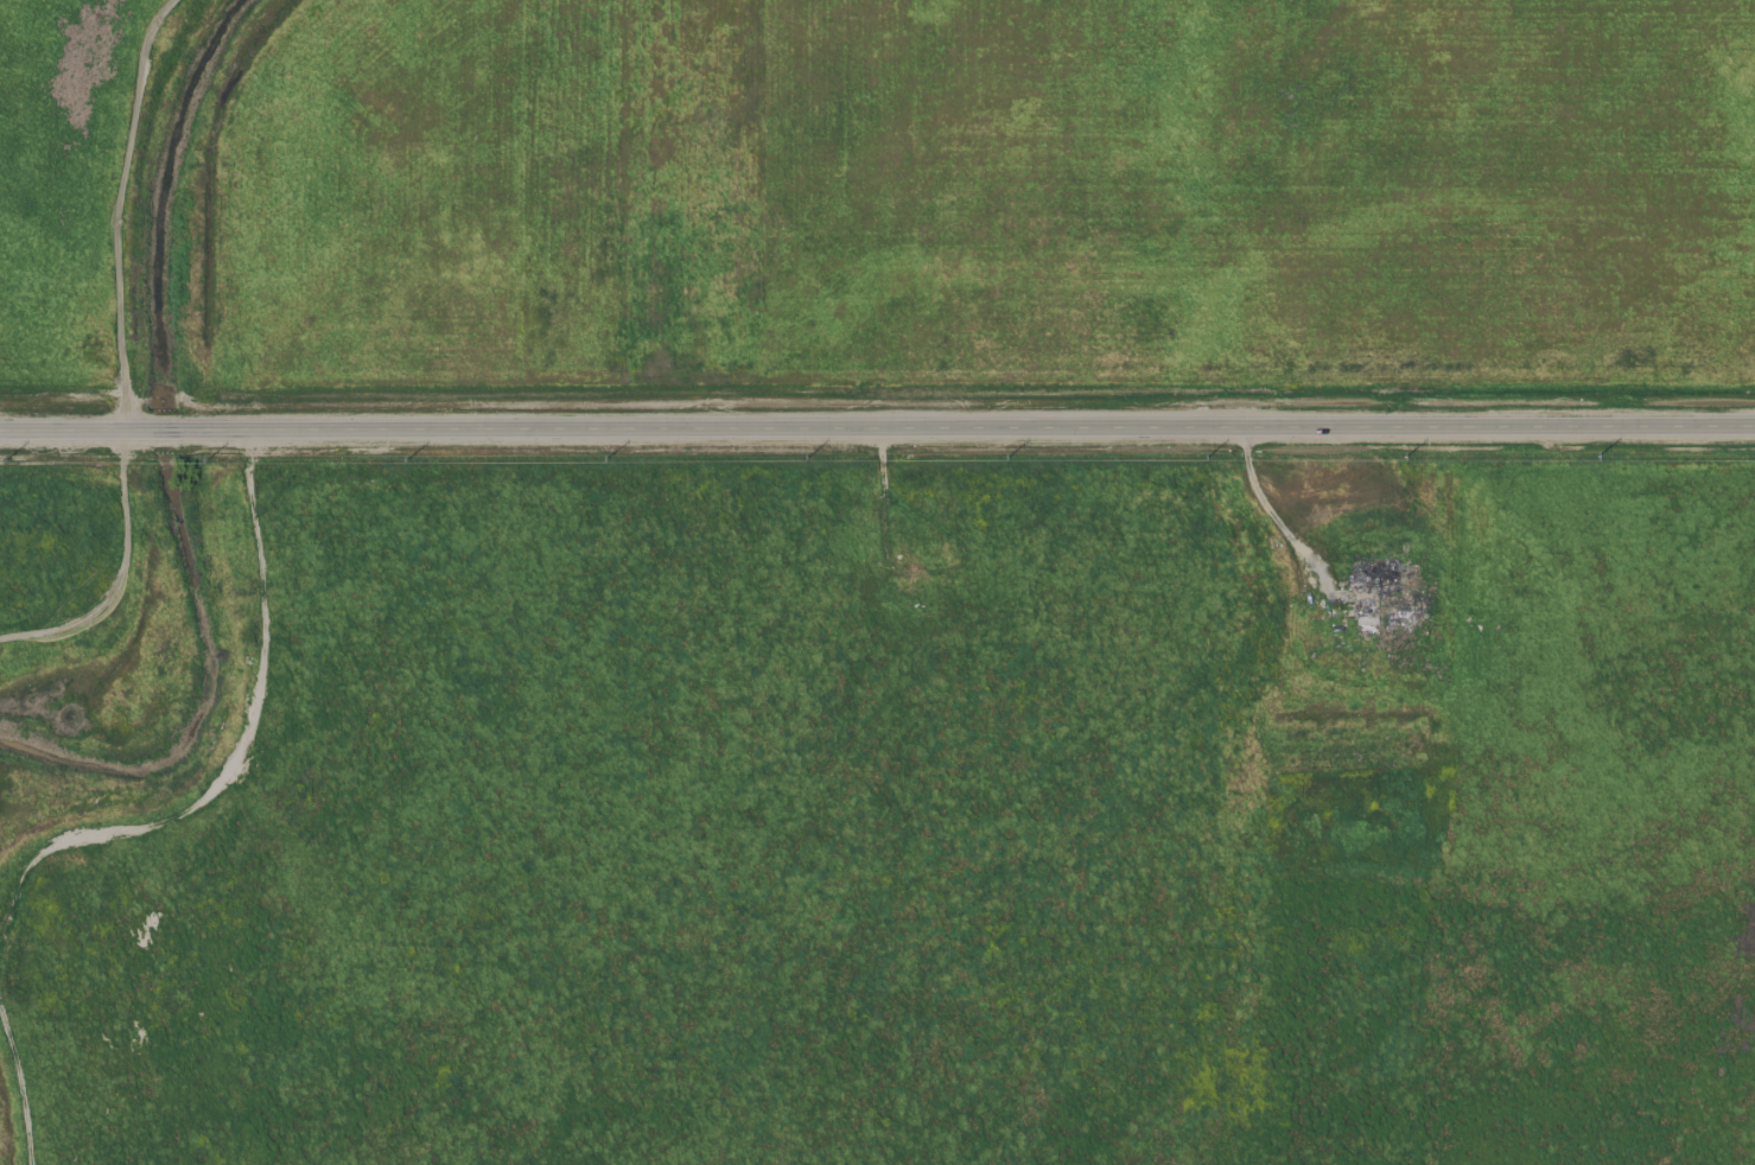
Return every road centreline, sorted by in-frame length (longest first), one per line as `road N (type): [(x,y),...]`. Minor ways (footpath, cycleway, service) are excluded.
road 1 (secondary): [(1754,426),(262,429)]
road 2 (secondary): [(262,429),(87,431)]

